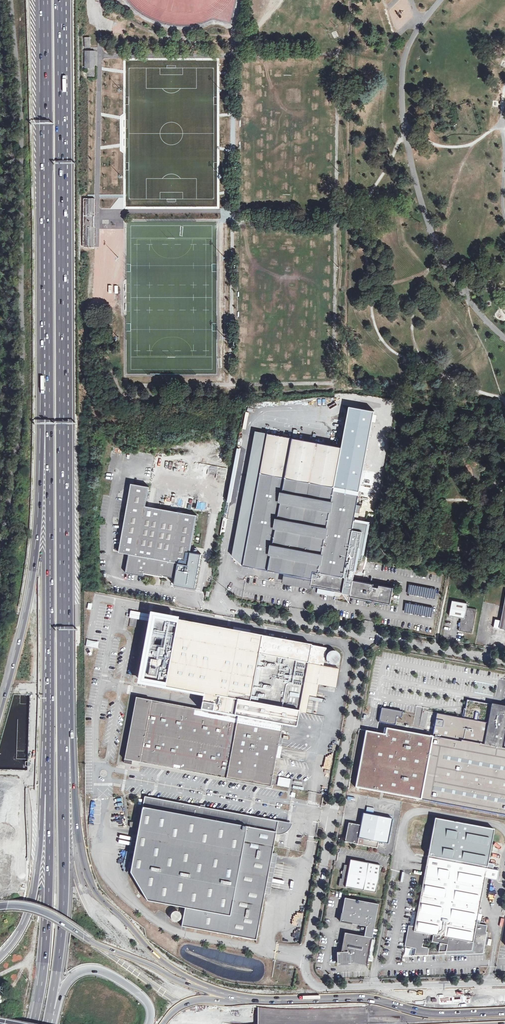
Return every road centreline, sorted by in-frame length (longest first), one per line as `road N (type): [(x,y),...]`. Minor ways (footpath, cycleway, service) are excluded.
road 1 (motorway): [(65,709),(62,45)]
road 2 (motorway): [(300,1017),(204,1000),(150,968),(119,936),(82,858),(65,709)]
road 3 (unclassified): [(362,996),(323,996),(305,973),(368,635)]
road 4 (motorway): [(47,352),(49,747)]
road 5 (motorway): [(47,352),(35,560),(0,715)]
road 6 (motorway): [(45,0),(47,352)]
road 7 (motorway): [(300,1017),(244,1021),(200,1011),(45,913),(0,907)]
road 8 (motorway): [(50,1018),(64,880),(65,709)]
road 9 (motorway): [(49,747),(48,898),(33,1023)]
road 10 (motorway): [(49,747),(33,898),(0,957)]
road 11 (trunk): [(504,1009),(300,1017)]
road 12 (unclassified): [(368,635),(221,602),(203,606)]
road 13 (motorway): [(50,1018),(71,979),(94,970),(141,996),(150,1023)]
road 14 (unclassified): [(368,635),(504,660)]
road 15 (secondary): [(504,990),(370,995)]

